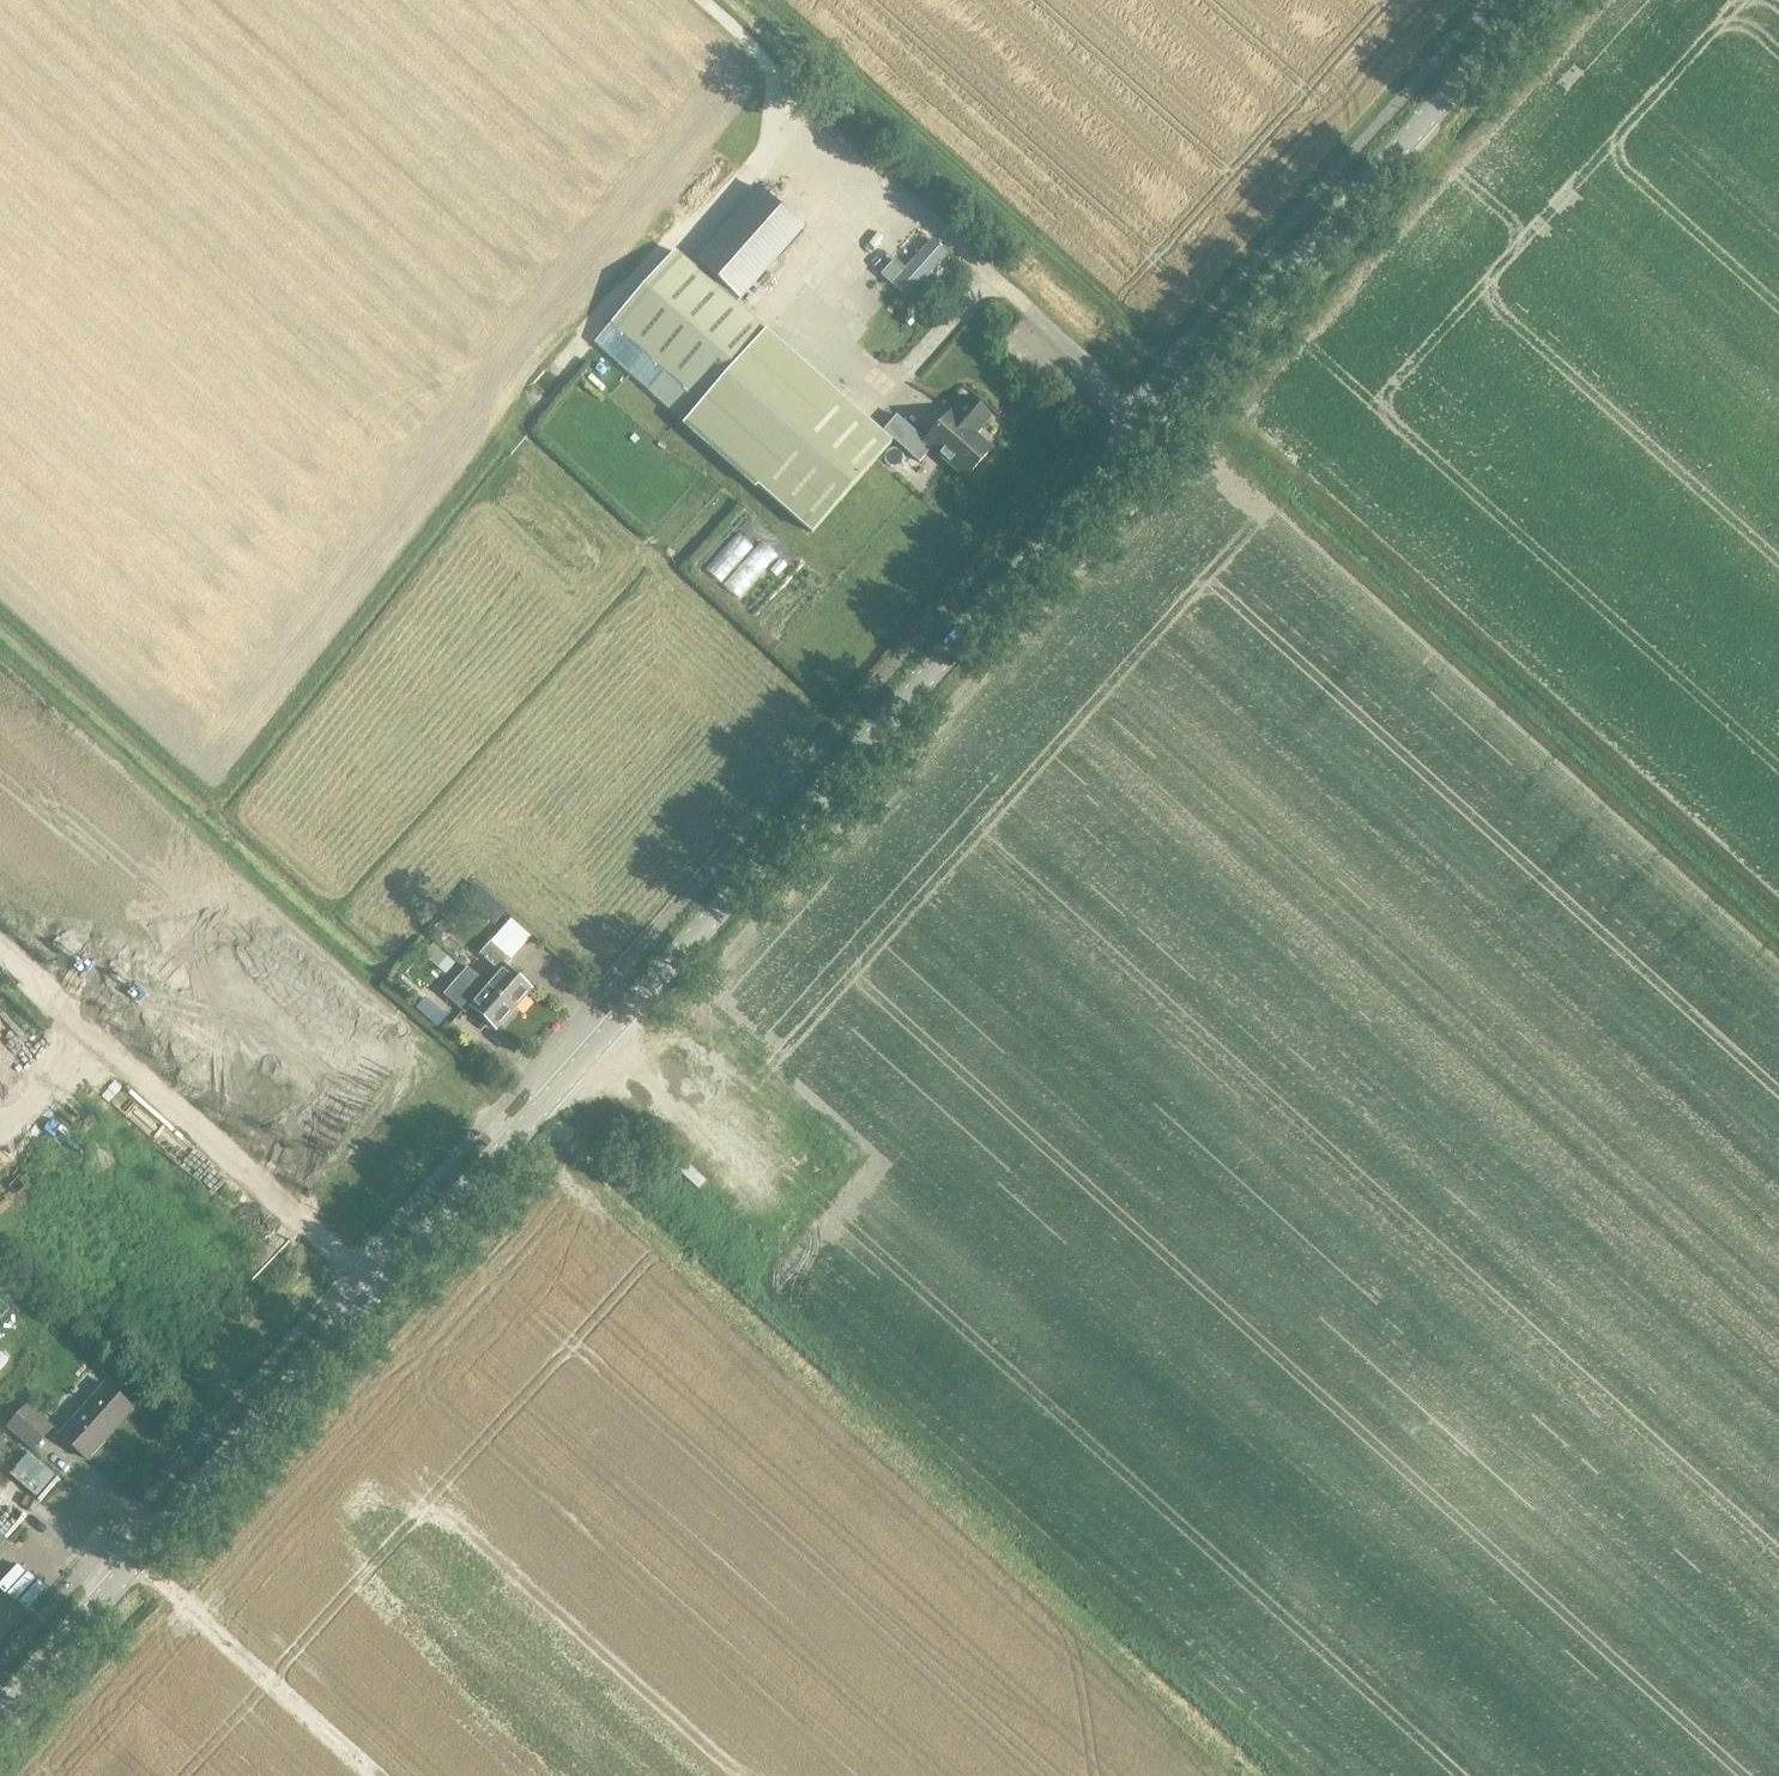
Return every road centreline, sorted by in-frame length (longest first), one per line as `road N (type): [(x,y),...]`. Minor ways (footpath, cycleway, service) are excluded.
road 1 (tertiary): [(0,1712),(1528,0)]
road 2 (track): [(138,1557),(380,1775)]
road 3 (track): [(786,99),(752,50),(701,0)]

